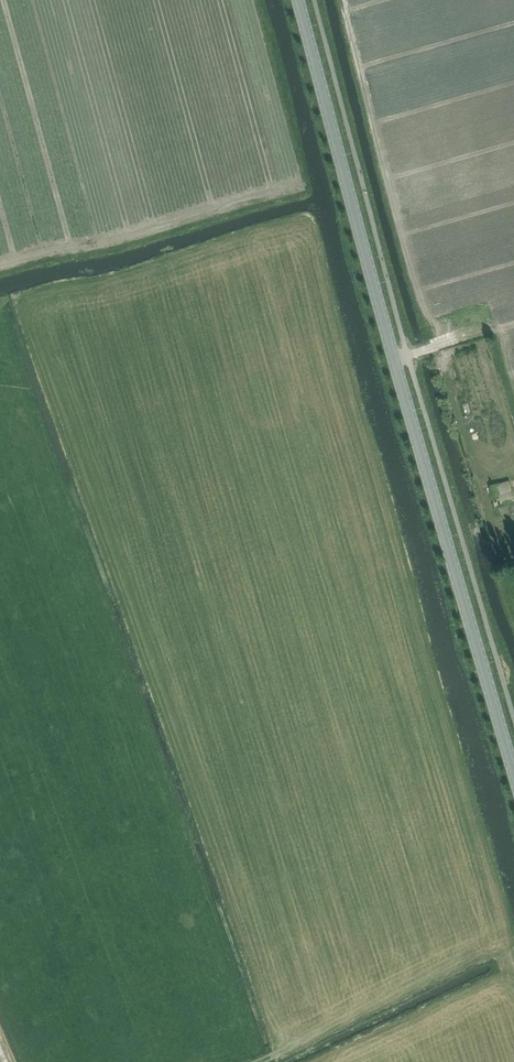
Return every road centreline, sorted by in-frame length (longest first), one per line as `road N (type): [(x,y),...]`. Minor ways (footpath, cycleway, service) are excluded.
road 1 (tertiary): [(513,774),(298,0)]

